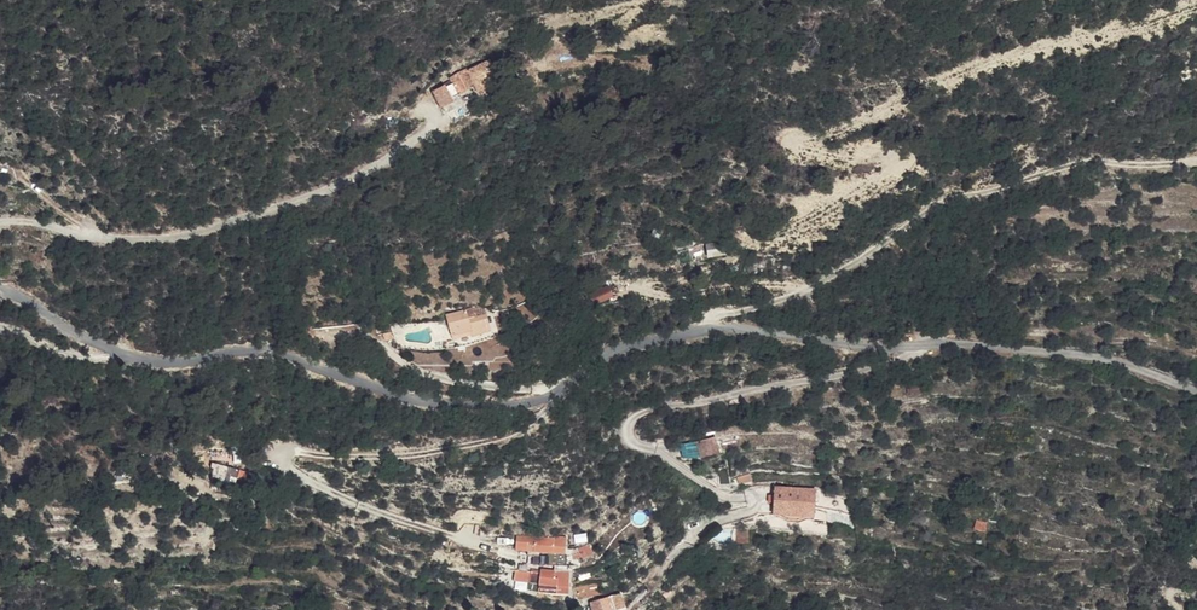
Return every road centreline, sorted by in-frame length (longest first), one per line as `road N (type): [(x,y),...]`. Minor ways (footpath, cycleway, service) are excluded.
road 1 (unclassified): [(1196,388),(1076,355),(705,329),(620,346),(524,404),(420,402),(268,349),(149,363),(0,292)]
road 2 (track): [(705,329),(712,318),(807,290),(952,199),(1088,162),(1196,163)]

